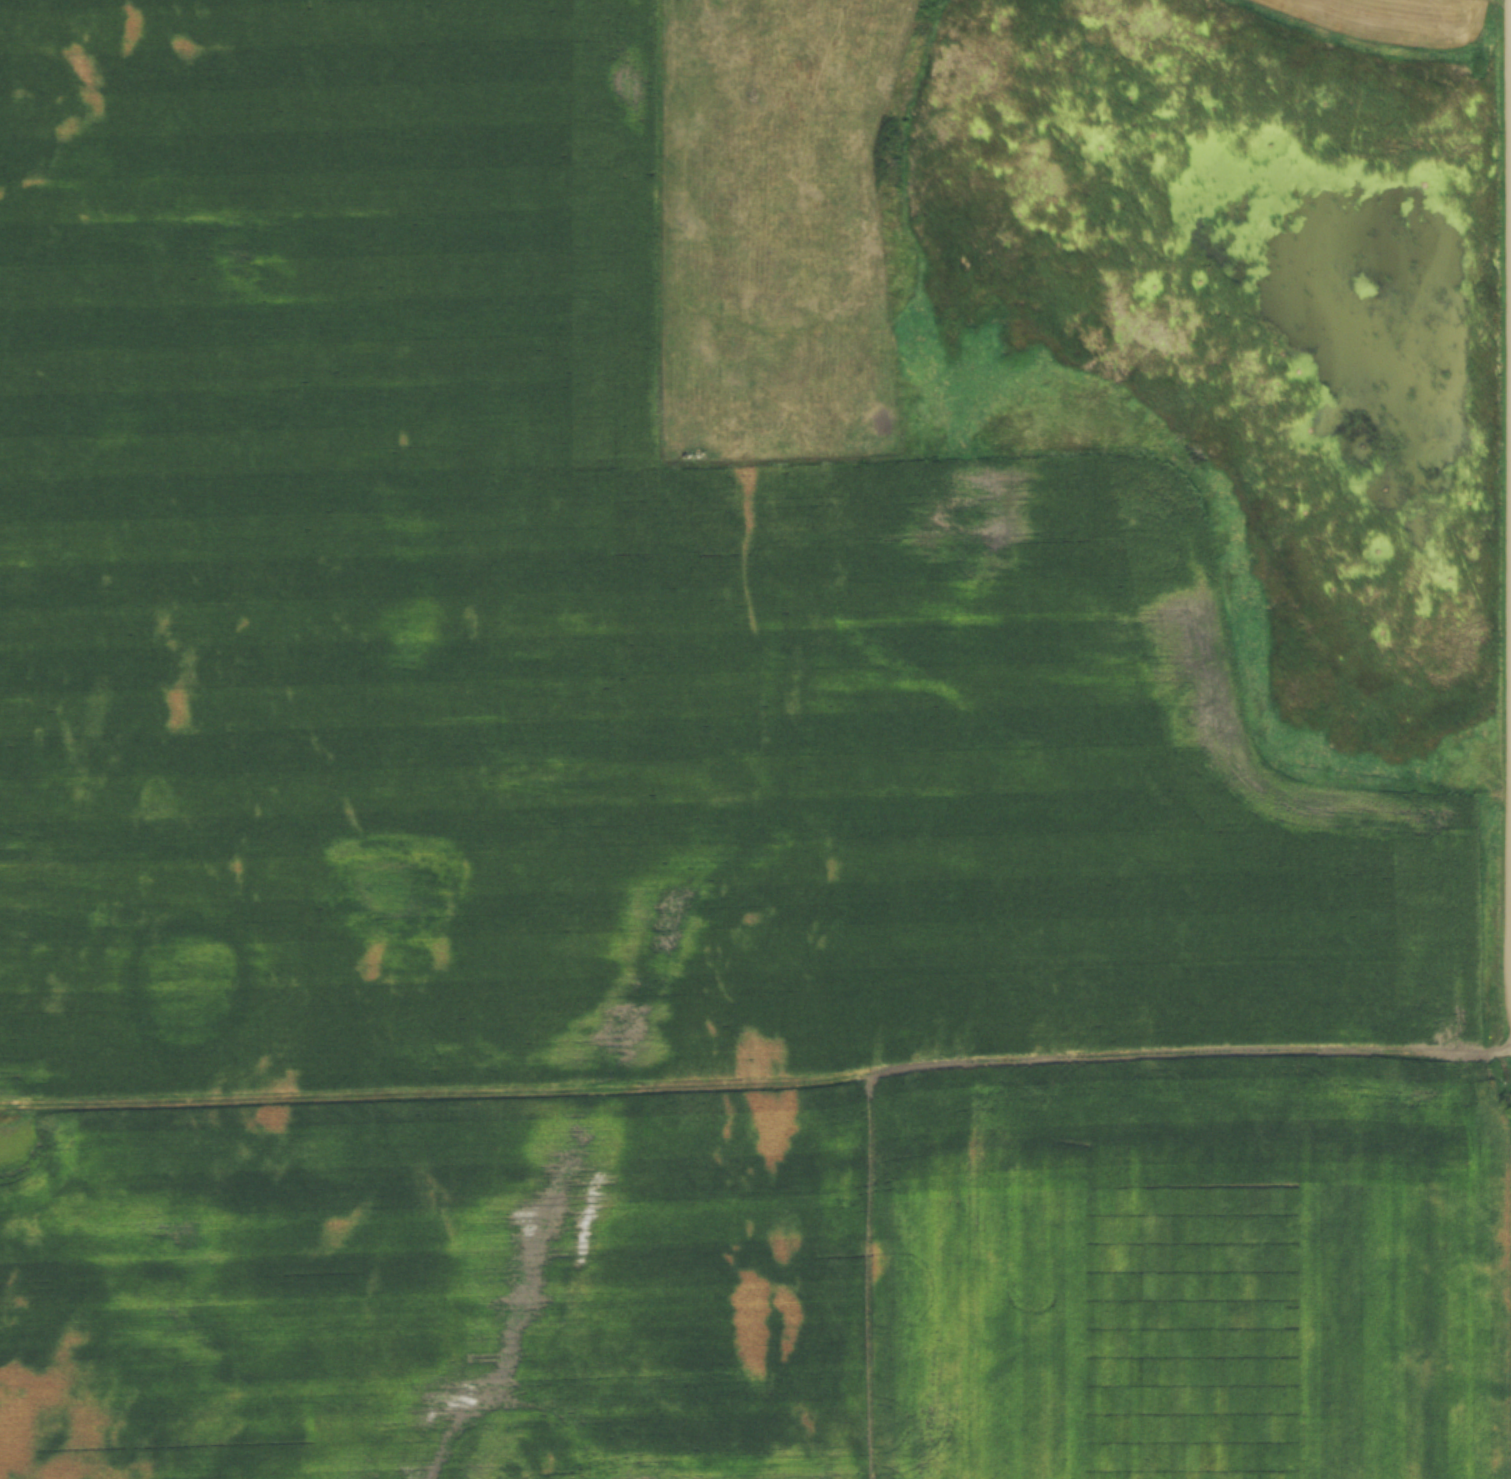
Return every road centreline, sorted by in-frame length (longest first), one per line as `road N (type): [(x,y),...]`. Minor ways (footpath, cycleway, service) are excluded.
road 1 (residential): [(0,1095),(134,1105),(517,1094),(587,1083),(686,1088),(1010,1061),(1510,1057)]

